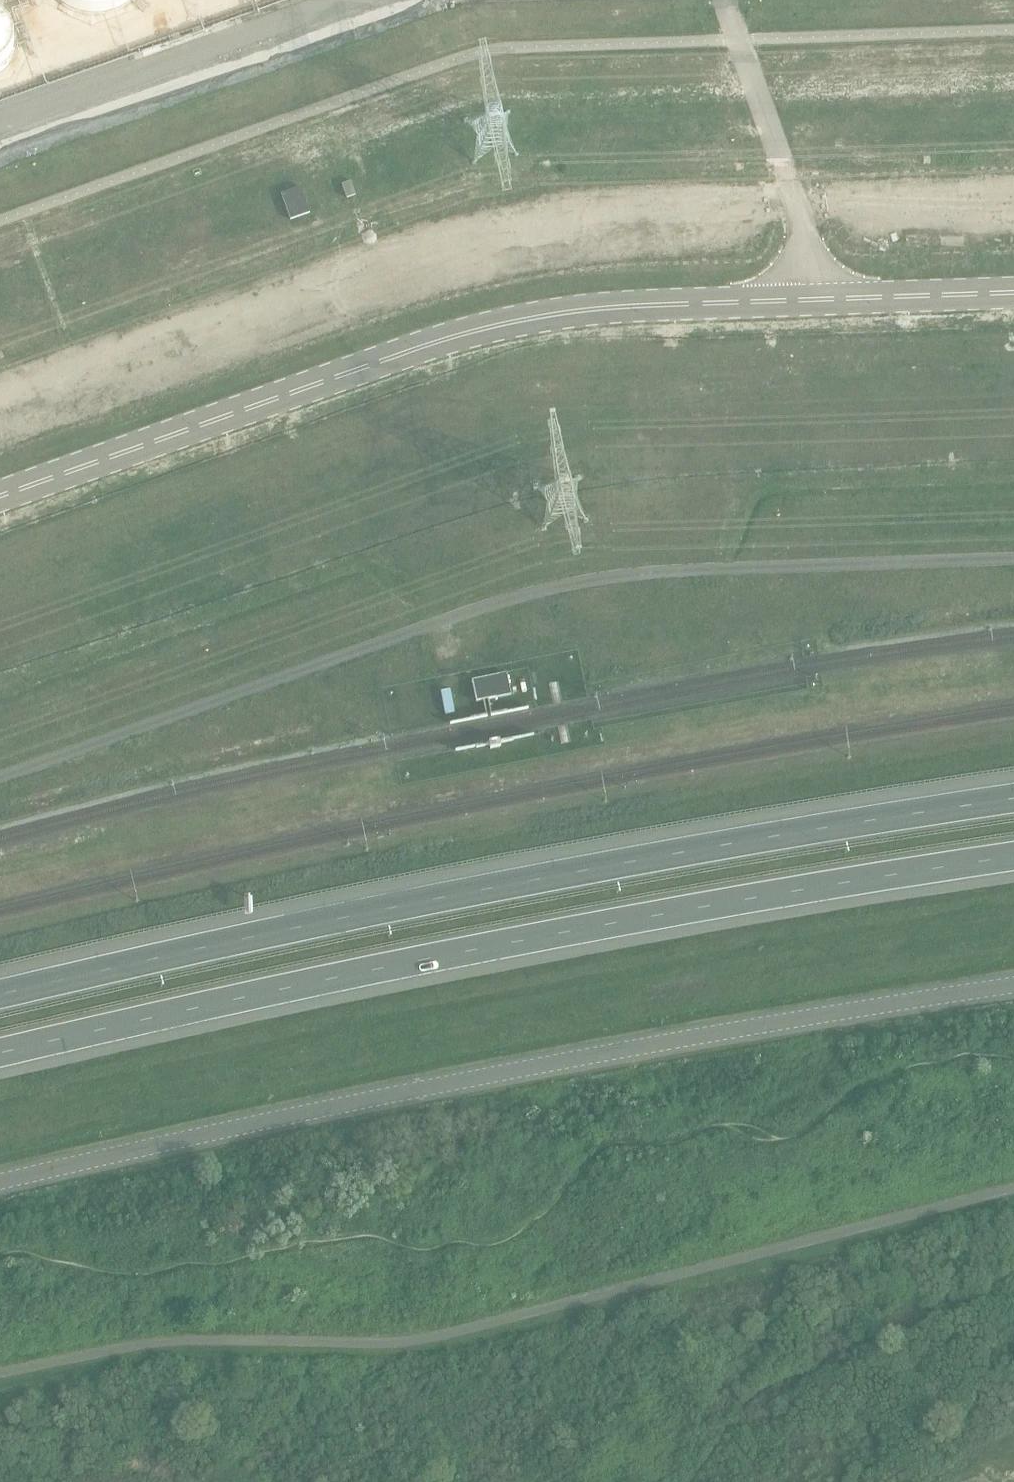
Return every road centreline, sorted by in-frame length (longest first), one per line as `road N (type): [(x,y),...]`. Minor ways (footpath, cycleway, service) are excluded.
road 1 (unclassified): [(0,496),(366,366),(524,322),(652,309),(1013,296)]
road 2 (trunk): [(0,1054),(514,941),(1013,855)]
road 3 (unclassified): [(0,1183),(483,1078),(1013,986)]
road 4 (trunk): [(1013,800),(521,881),(0,995)]
road 5 (track): [(449,619),(446,656),(467,667),(612,611),(790,567)]

